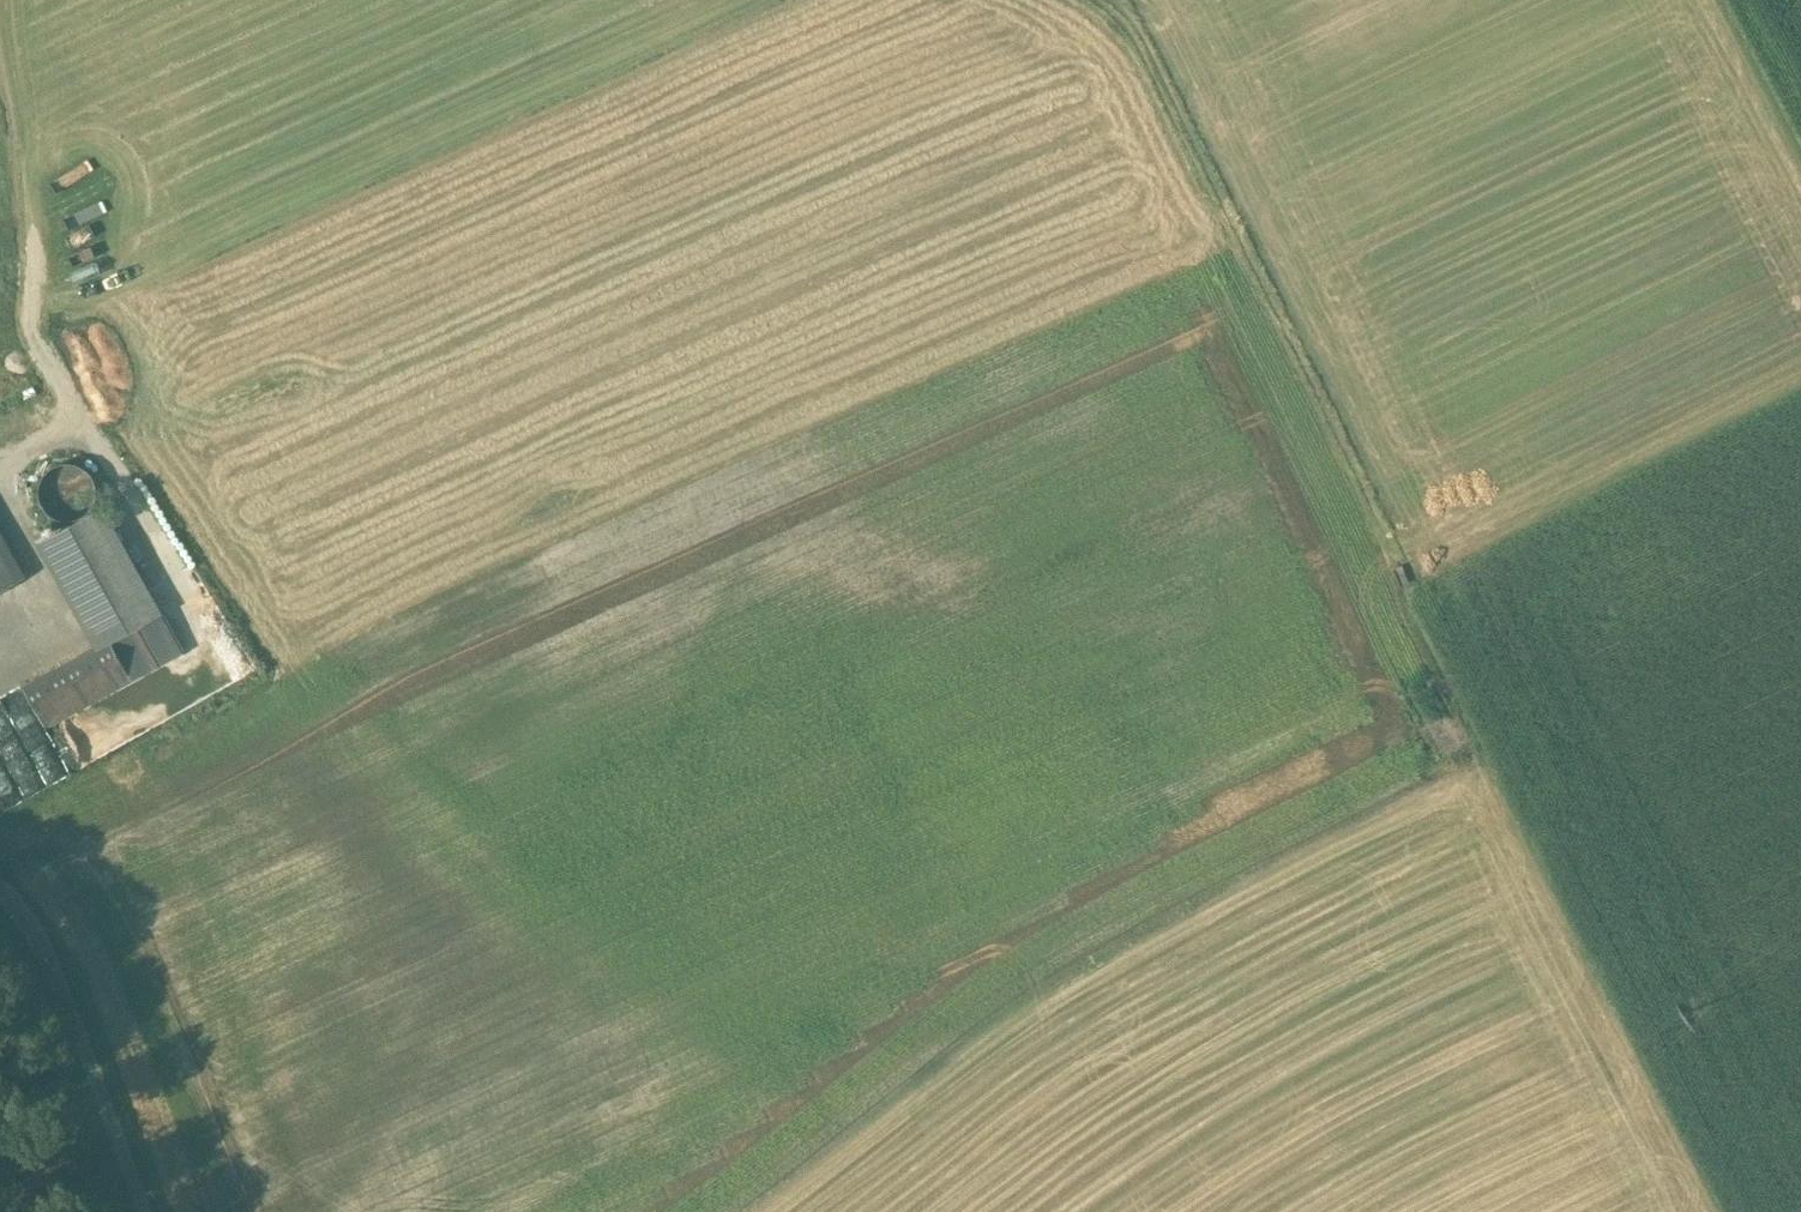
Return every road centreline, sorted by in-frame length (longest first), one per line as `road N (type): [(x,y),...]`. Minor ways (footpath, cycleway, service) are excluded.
road 1 (unclassified): [(0,889),(18,909),(135,1211)]

